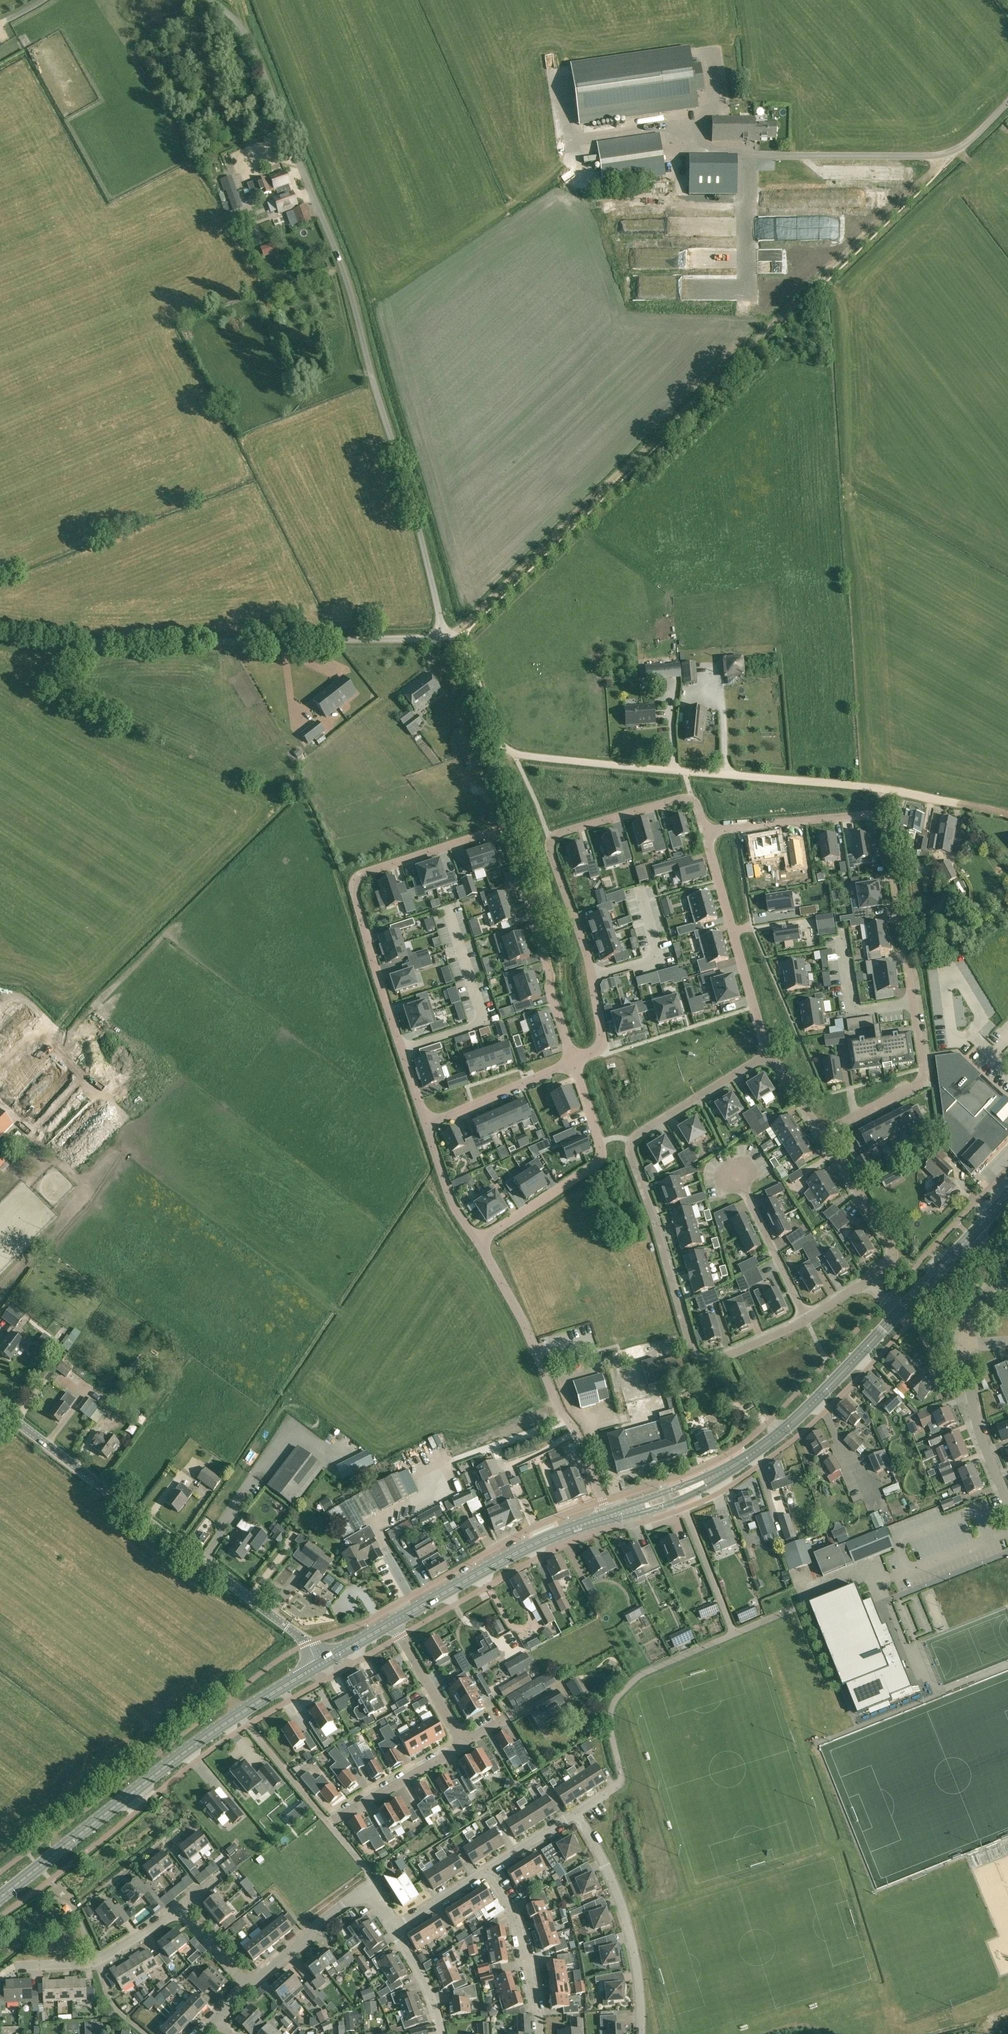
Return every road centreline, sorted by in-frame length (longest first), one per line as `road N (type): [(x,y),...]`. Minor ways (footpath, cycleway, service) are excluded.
road 1 (track): [(953,157),(452,634)]
road 2 (track): [(254,0),(365,288),(466,631)]
road 3 (residential): [(573,1062),(503,838),(489,833),(364,873),(354,892),(427,1125)]
road 4 (track): [(1007,815),(880,789),(515,756),(495,738),(458,637)]
road 5 (residential): [(769,1061),(636,1136),(631,1153),(693,1354),(718,1360),(806,1321)]
road 6 (unclassified): [(0,630),(110,643),(458,637)]
road 7 (residential): [(704,831),(698,806),(686,799),(553,836),(603,1037),(573,1062)]
road 8 (tertiary): [(323,1663),(288,1627),(0,1411)]
road 9 (secondary): [(0,1898),(200,1740),(323,1663)]
road 10 (residential): [(427,1125),(453,1204),(471,1231),(487,1234),(599,1160),(573,1062)]
road 11 (residential): [(913,1002),(884,819),(704,831)]
road 12 (secondary): [(608,1517),(689,1489),(756,1451),(899,1312)]
road 13 (residential): [(249,1986),(184,1917),(174,1916),(97,1962),(15,1967)]
road 14 (secondary): [(393,1622),(534,1544),(608,1517)]
road 15 (residential): [(704,831),(769,1061)]
road 16 (residential): [(642,2033),(629,1931),(576,1813)]
road 17 (track): [(571,1422),(479,1235)]
road 18 (residential): [(395,1928),(378,1901),(360,1895),(249,1986)]
road 19 (residential): [(821,1134),(922,1079),(913,1002)]
road 20 (residential): [(806,1321),(724,1152)]
road 21 (residential): [(865,1282),(889,1262),(891,1247),(821,1134)]
road 22 (residential): [(540,2033),(515,1920),(484,1871)]
road 23 (residential): [(1007,1502),(979,1429),(965,1344)]
road 24 (residential): [(427,1125),(573,1062)]
road 25 (residential): [(329,1825),(463,1745)]
road 26 (residential): [(913,1002),(854,1009),(840,927)]
road 27 (residential): [(463,1745),(393,1622)]

